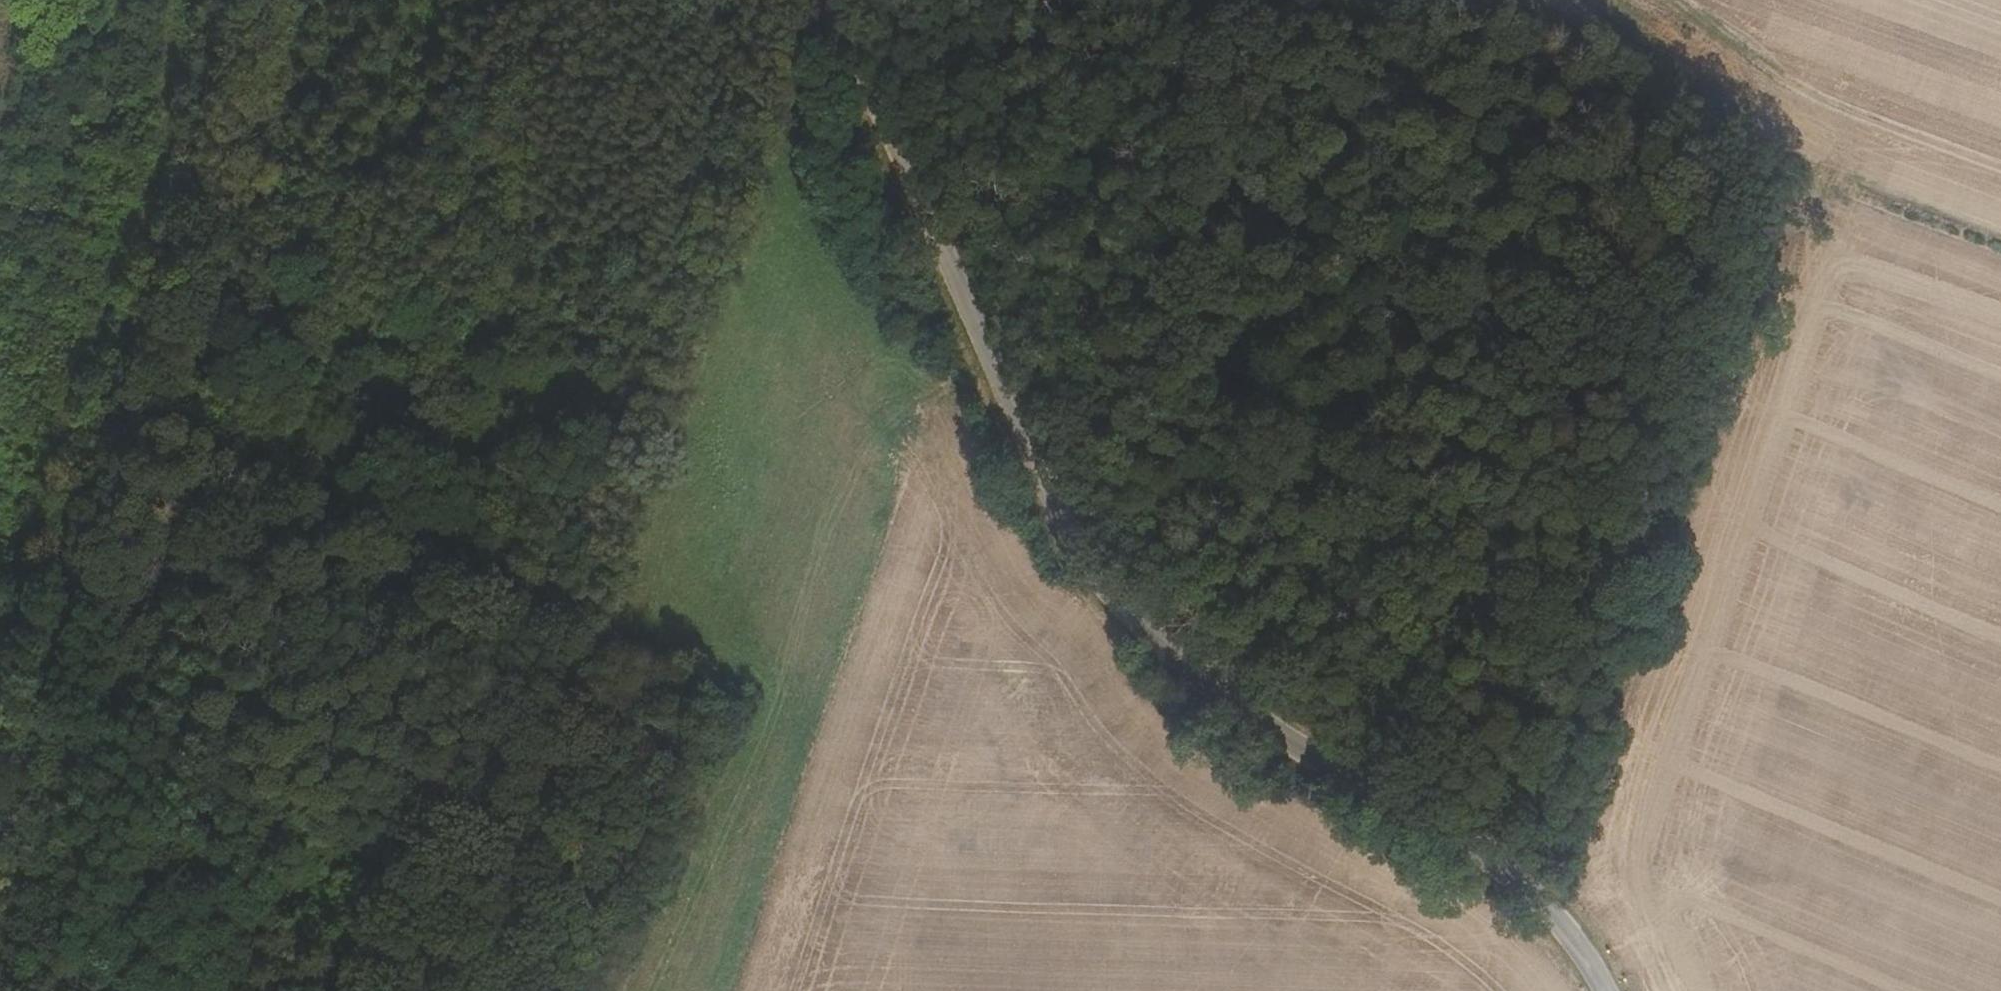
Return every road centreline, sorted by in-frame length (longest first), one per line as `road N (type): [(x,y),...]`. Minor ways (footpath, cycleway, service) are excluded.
road 1 (unclassified): [(1598,990),(1590,976),(1462,897),(1130,730),(793,0)]
road 2 (track): [(0,854),(78,526),(182,256),(190,0)]

